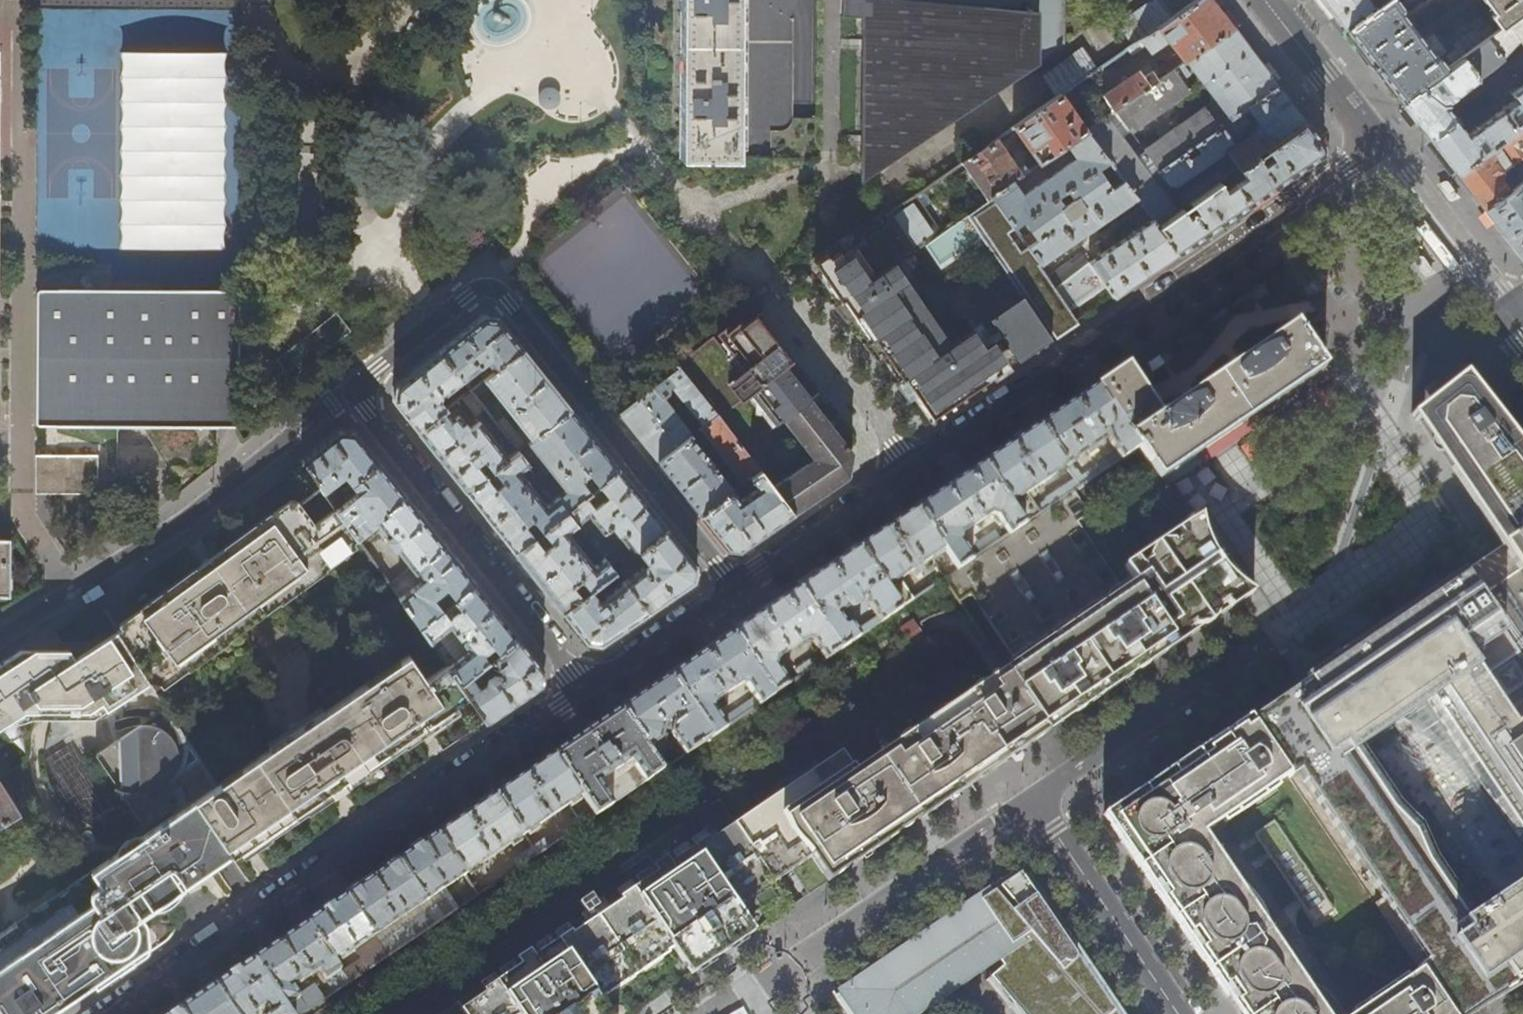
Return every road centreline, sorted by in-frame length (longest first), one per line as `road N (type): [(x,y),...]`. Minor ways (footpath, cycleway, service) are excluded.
road 1 (residential): [(1265,0),(1379,146),(736,587)]
road 2 (residential): [(736,587),(504,296),(480,287),(465,296),(349,389),(589,689)]
road 3 (residential): [(589,689),(115,1013)]
road 4 (residential): [(1033,799),(1176,1013)]
road 5 (residential): [(1033,799),(1214,676)]
road 6 (residential): [(736,587),(589,689)]

